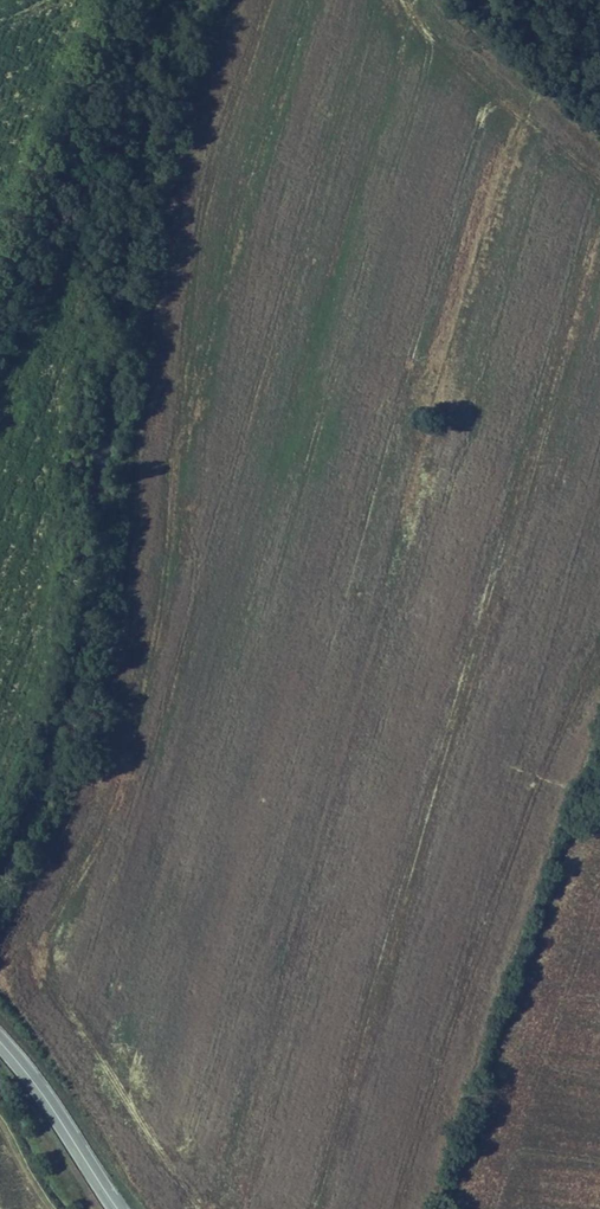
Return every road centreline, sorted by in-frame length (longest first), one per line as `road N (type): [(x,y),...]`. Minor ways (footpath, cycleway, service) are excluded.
road 1 (tertiary): [(0,1041),(39,1085),(120,1208)]

